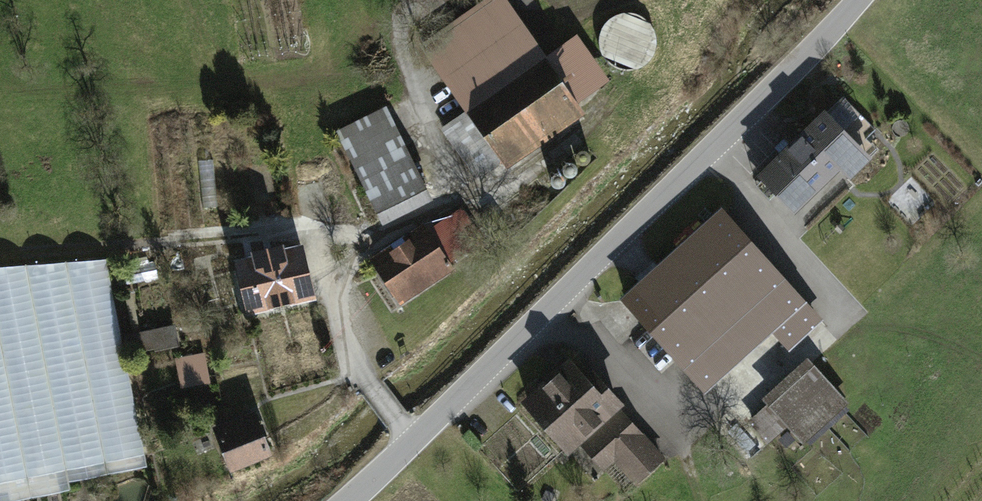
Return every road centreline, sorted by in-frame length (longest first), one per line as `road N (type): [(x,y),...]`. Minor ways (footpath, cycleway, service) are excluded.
road 1 (residential): [(345,500),(864,0)]

